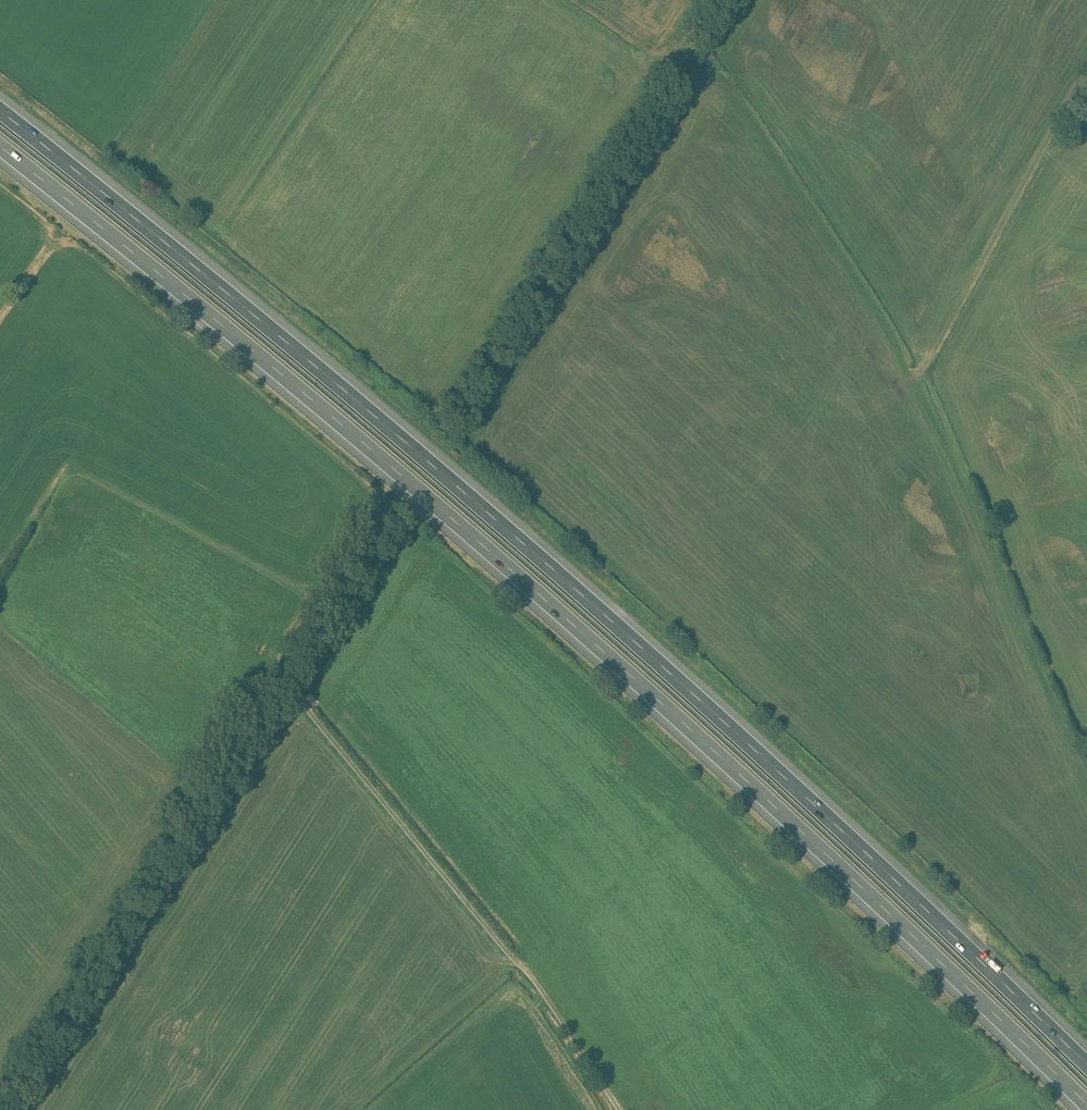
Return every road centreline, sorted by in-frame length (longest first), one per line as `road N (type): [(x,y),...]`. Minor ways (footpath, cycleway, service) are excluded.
road 1 (motorway): [(0,149),(557,604),(749,774),(1086,1103)]
road 2 (motorway): [(1086,1058),(603,603),(375,407),(0,109)]
road 3 (track): [(297,699),(537,985),(618,1109)]
road 4 (track): [(1086,71),(913,377)]

